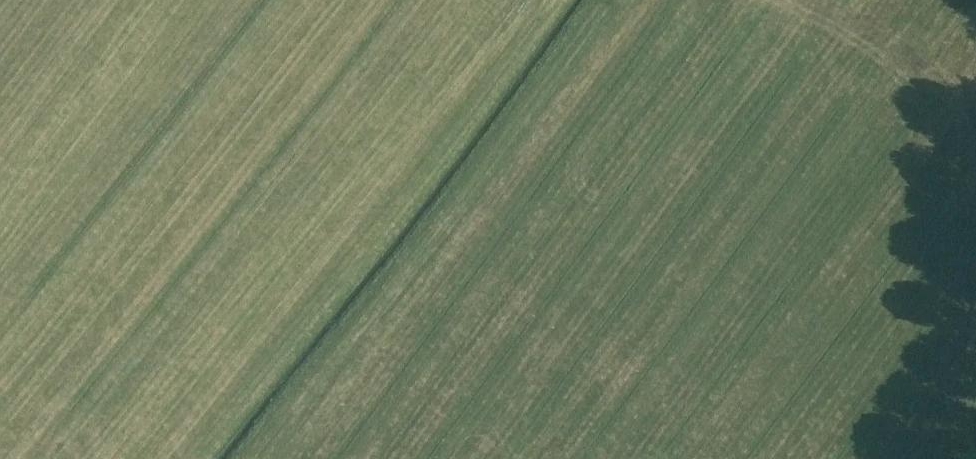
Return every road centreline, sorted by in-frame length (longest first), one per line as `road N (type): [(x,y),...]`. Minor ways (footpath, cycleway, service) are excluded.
road 1 (track): [(800,0),(975,54)]

